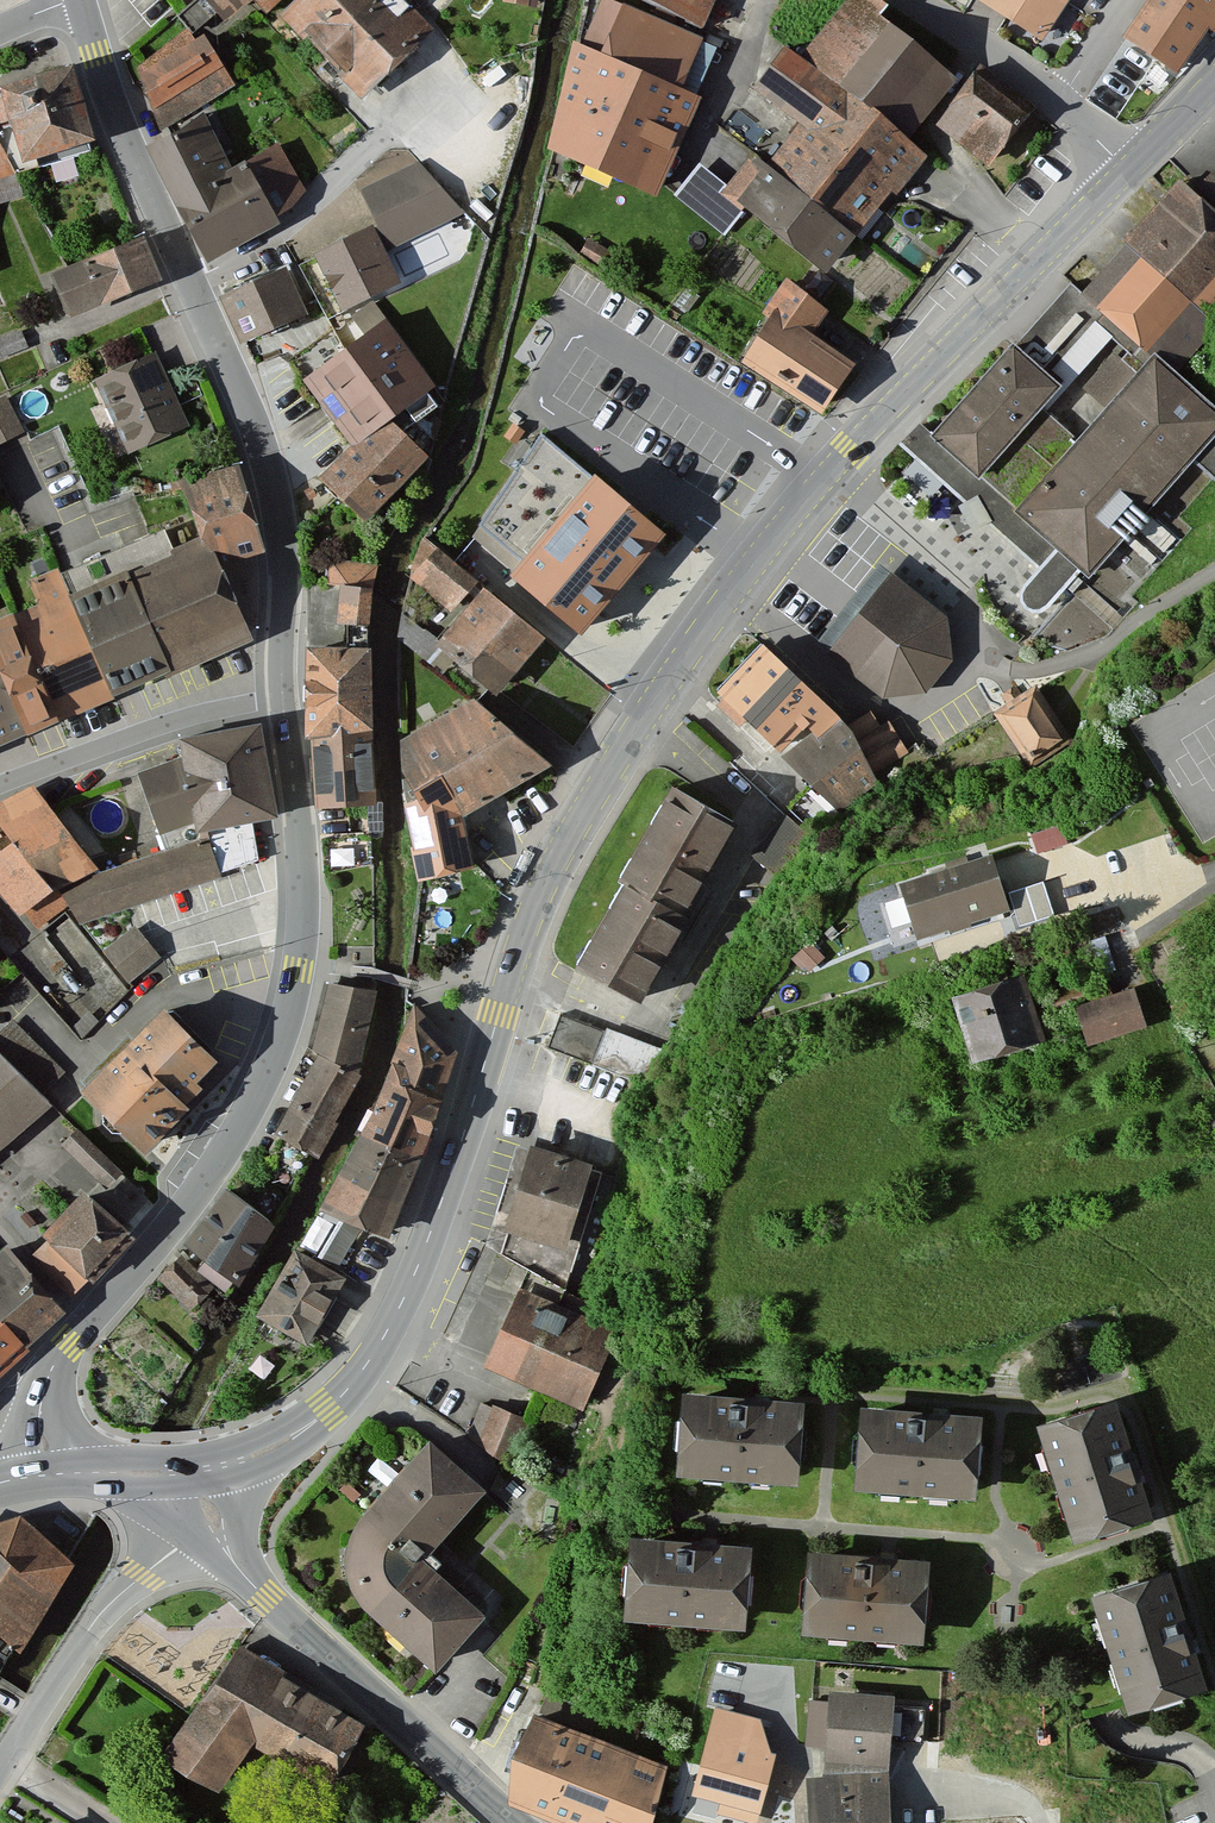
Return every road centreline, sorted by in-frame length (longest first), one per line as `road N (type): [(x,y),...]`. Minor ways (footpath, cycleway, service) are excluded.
road 1 (secondary): [(191,1466),(288,1439),(329,1411),(365,1367),(417,1269),(545,888),(621,746),(798,506),(1129,170)]
road 2 (tertiary): [(44,1474),(40,1413),(53,1368),(196,1196),(282,1040),(300,963),(303,886),(281,697)]
road 3 (tertiary): [(281,697),(288,557),(273,488),(251,412),(127,140),(81,0)]
road 4 (unclassified): [(205,1527),(266,1598),(524,1822)]
road 5 (residential): [(205,1527),(94,1624),(0,1765)]
road 6 (residential): [(281,697),(179,721),(0,787)]
road 7 (residential): [(896,0),(1057,102),(1129,170)]
road 8 (secondary): [(44,1474),(191,1466)]
road 9 (secondary): [(1129,170),(1214,80)]

